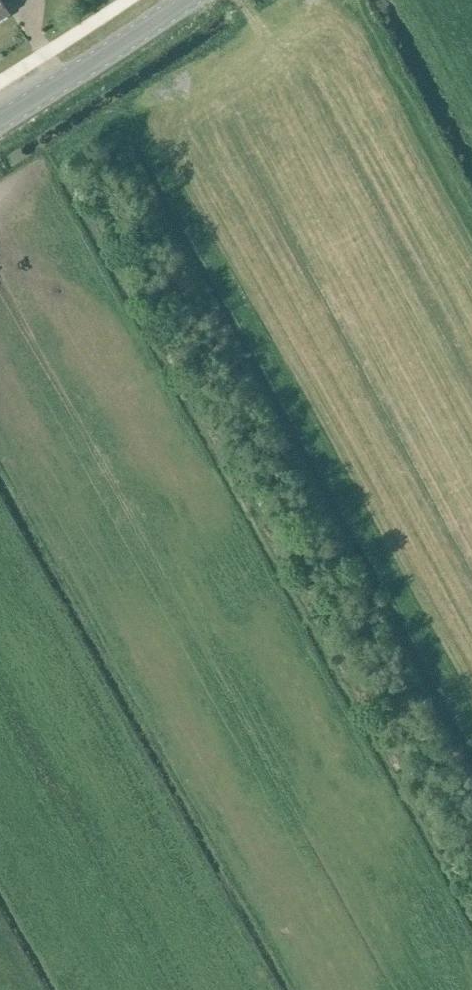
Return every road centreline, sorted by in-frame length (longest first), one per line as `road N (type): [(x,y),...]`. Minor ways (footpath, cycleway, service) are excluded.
road 1 (secondary): [(0,123),(192,0)]

